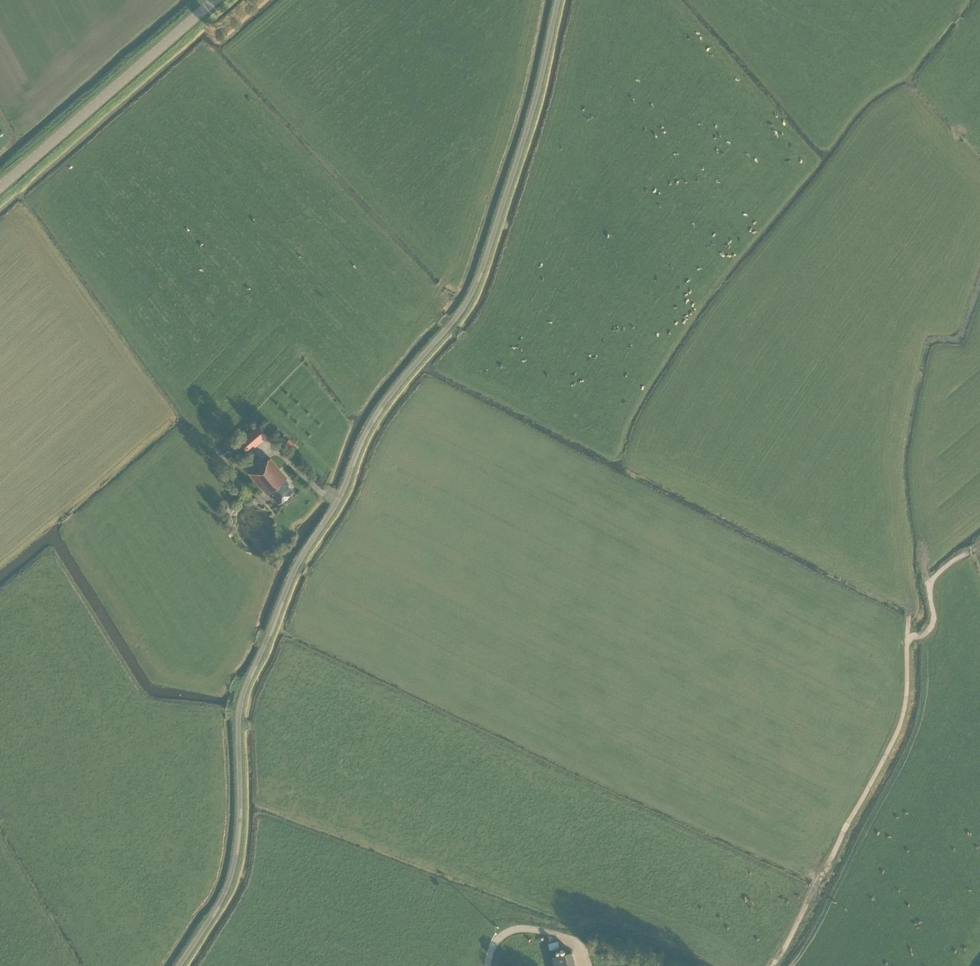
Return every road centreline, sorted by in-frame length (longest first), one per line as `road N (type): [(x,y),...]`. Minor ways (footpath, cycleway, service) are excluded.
road 1 (unclassified): [(180,965),(226,893),(236,842),(237,704),(279,600),(342,495),(379,411),(457,319),(479,276),(556,0)]
road 2 (secondary): [(0,192),(217,0)]

